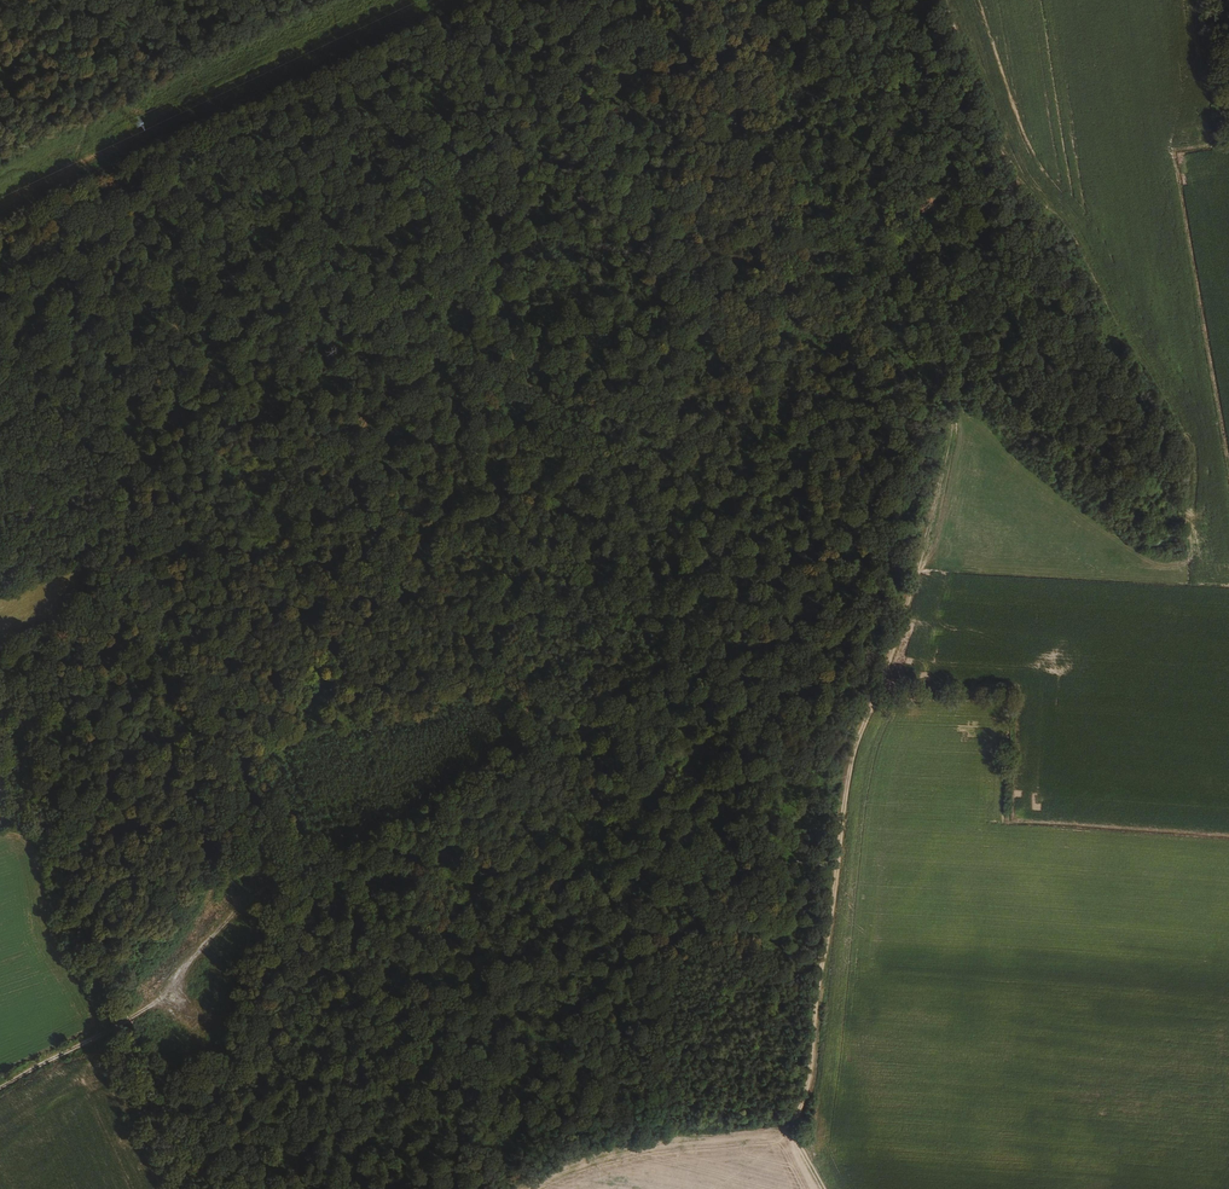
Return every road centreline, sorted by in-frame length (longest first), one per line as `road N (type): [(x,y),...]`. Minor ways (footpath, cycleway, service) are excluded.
road 1 (track): [(0,1088),(170,991),(228,918),(286,866),(402,820),(523,725),(506,203),(451,29)]
road 2 (track): [(464,1097),(353,887),(286,866),(261,749),(338,651),(317,493),(506,203),(638,56)]
road 3 (track): [(958,0),(980,78),(958,446),(929,561),(851,765),(807,1087),(791,1124),(821,1188)]
road 4 (track): [(861,741),(701,687),(704,529),(670,479),(638,56)]
road 5 (track): [(124,1022),(30,789),(51,656),(104,556),(120,490),(205,367)]
road 6 (track): [(405,0),(0,202)]

